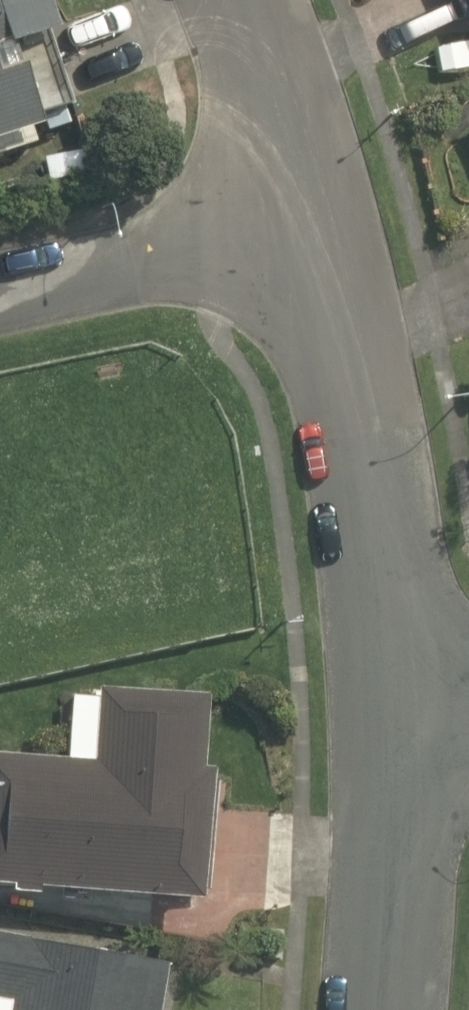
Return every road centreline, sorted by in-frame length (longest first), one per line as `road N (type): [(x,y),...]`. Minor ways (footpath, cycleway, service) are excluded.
road 1 (residential): [(414,734),(315,246)]
road 2 (residential): [(315,246),(0,292)]
road 3 (tertiary): [(401,1009),(414,734)]
road 4 (residential): [(315,246),(217,0)]

